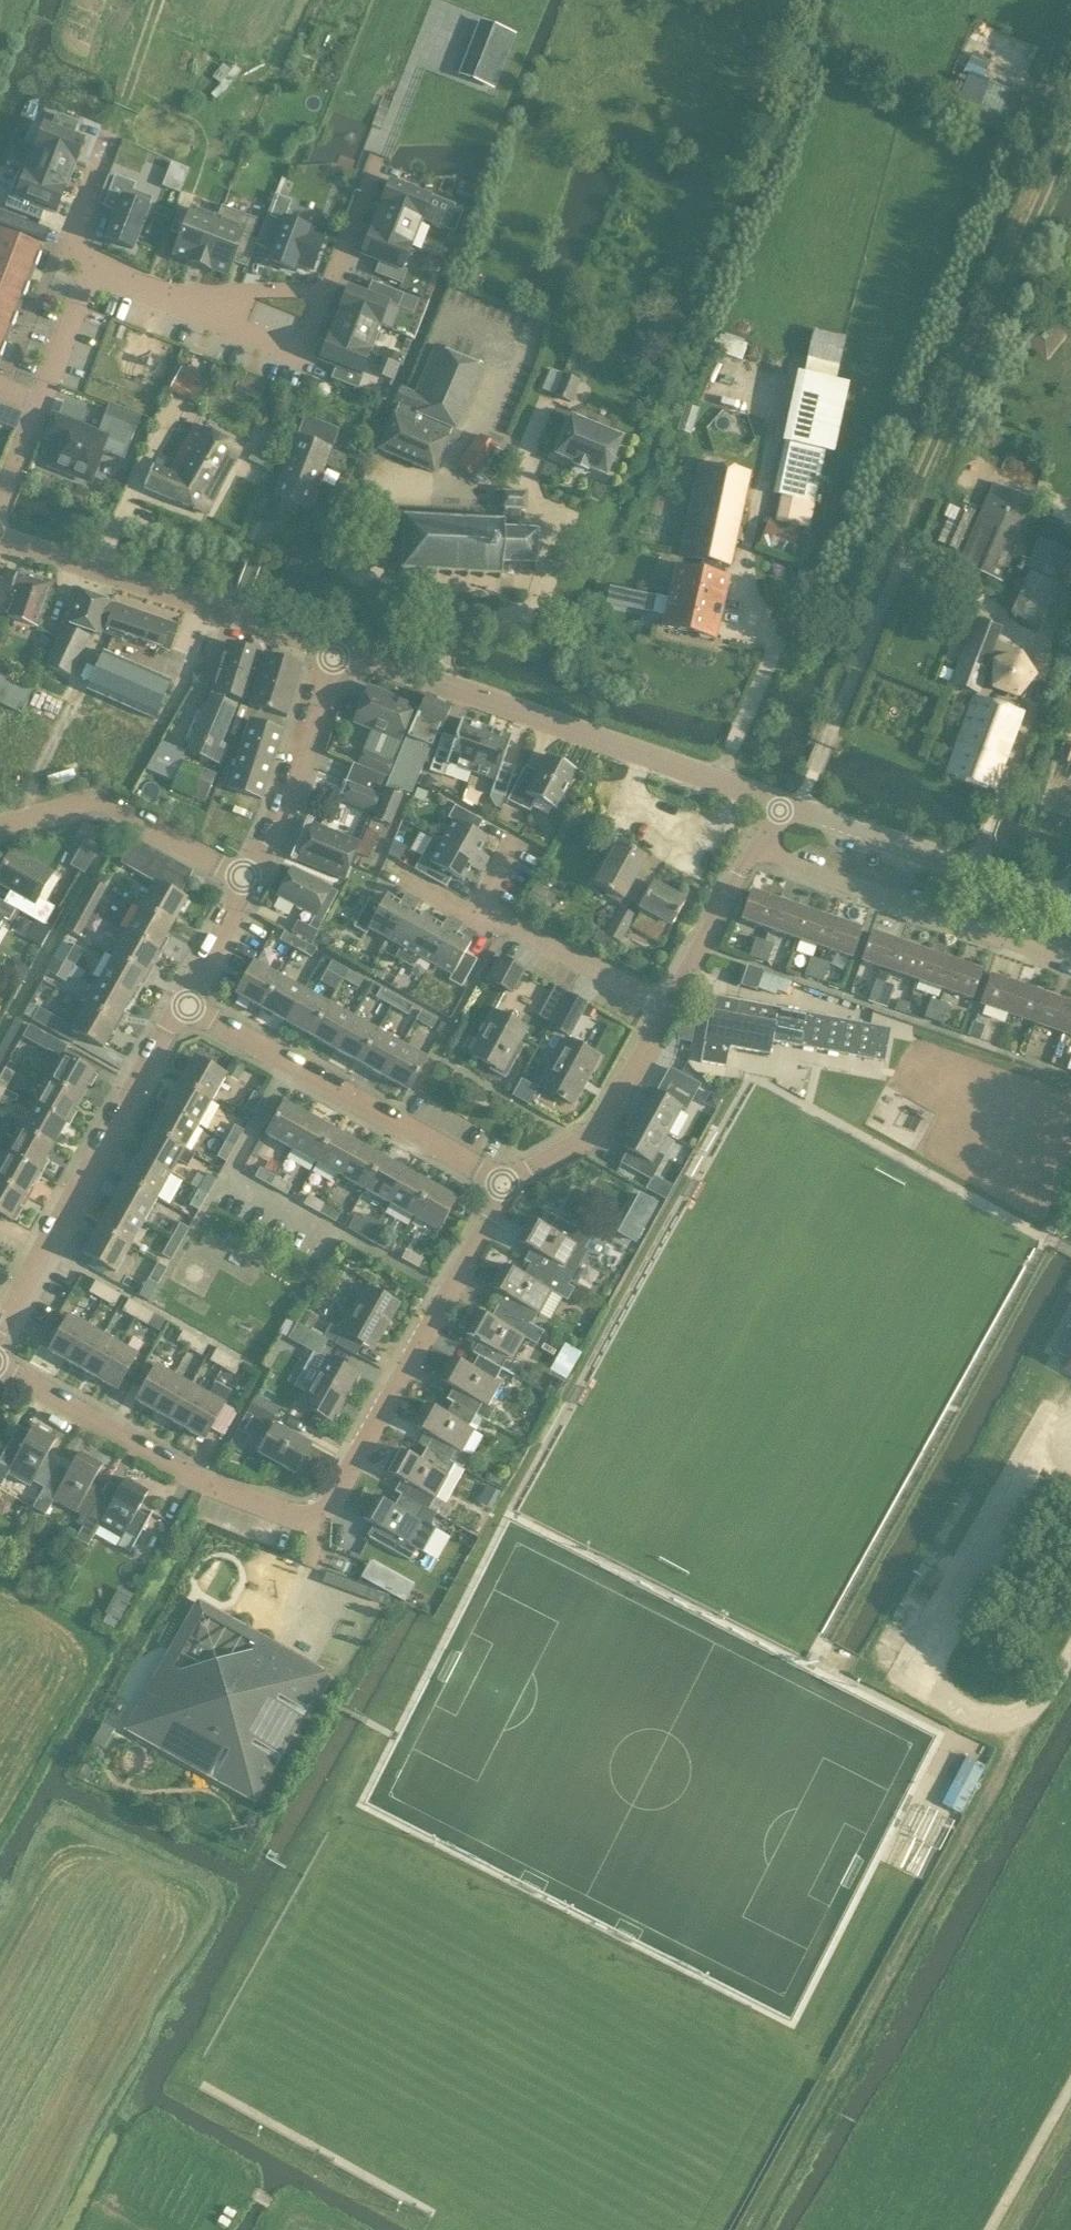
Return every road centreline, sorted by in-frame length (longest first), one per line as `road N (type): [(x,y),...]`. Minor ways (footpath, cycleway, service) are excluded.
road 1 (residential): [(0,1360),(279,1515),(314,1515),(331,1499),(448,1292),(505,1176)]
road 2 (track): [(751,2229),(1014,1747)]
road 3 (tertiary): [(336,650),(782,805)]
road 4 (track): [(904,557),(908,504),(1070,121)]
road 5 (residential): [(0,1329),(188,1005)]
road 6 (residential): [(505,1176),(188,1005)]
road 7 (tertiary): [(0,539),(336,650)]
road 8 (residential): [(1070,961),(755,850)]
road 9 (tertiary): [(782,805),(1070,911)]
road 10 (residential): [(11,473),(92,271),(154,295)]
road 11 (residential): [(253,882),(105,806),(0,831)]
road 12 (residential): [(253,882),(336,650)]
road 13 (residential): [(505,1176),(585,1136),(617,1101),(669,1008)]
road 14 (residential): [(154,295),(304,356),(330,288)]
road 15 (residential): [(669,1008),(480,911)]
road 16 (residential): [(669,1008),(755,850)]
road 17 (residential): [(330,288),(154,295)]
road 18 (track): [(1070,2093),(994,2229)]
road 19 (residential): [(188,1005),(253,882)]
road 20 (residential): [(330,288),(380,160)]

